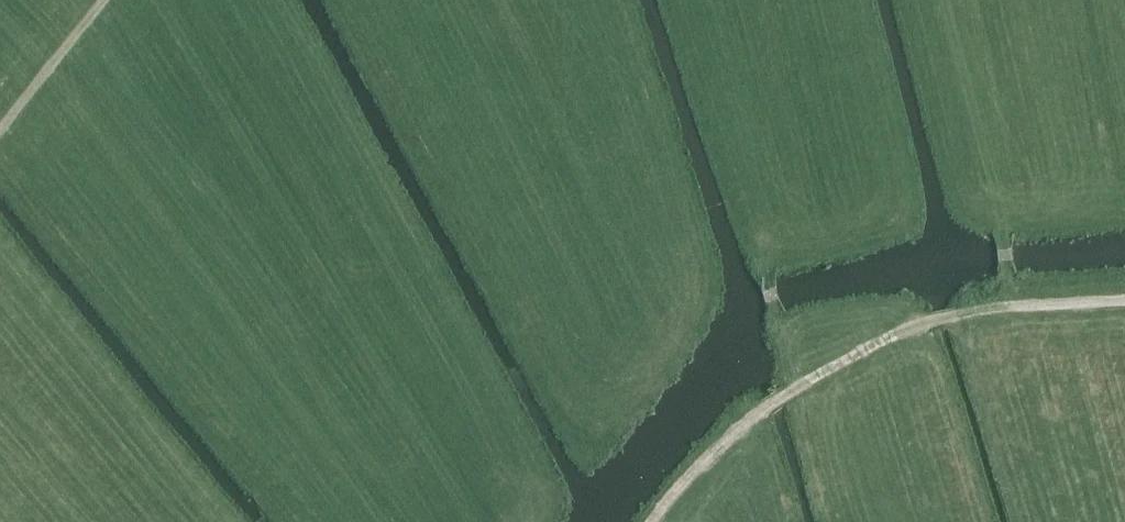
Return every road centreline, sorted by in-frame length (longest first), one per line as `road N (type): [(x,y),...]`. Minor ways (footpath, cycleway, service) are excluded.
road 1 (track): [(654,521),(768,404),(887,336),(1007,307),(1124,300)]
road 2 (track): [(0,126),(101,0)]

